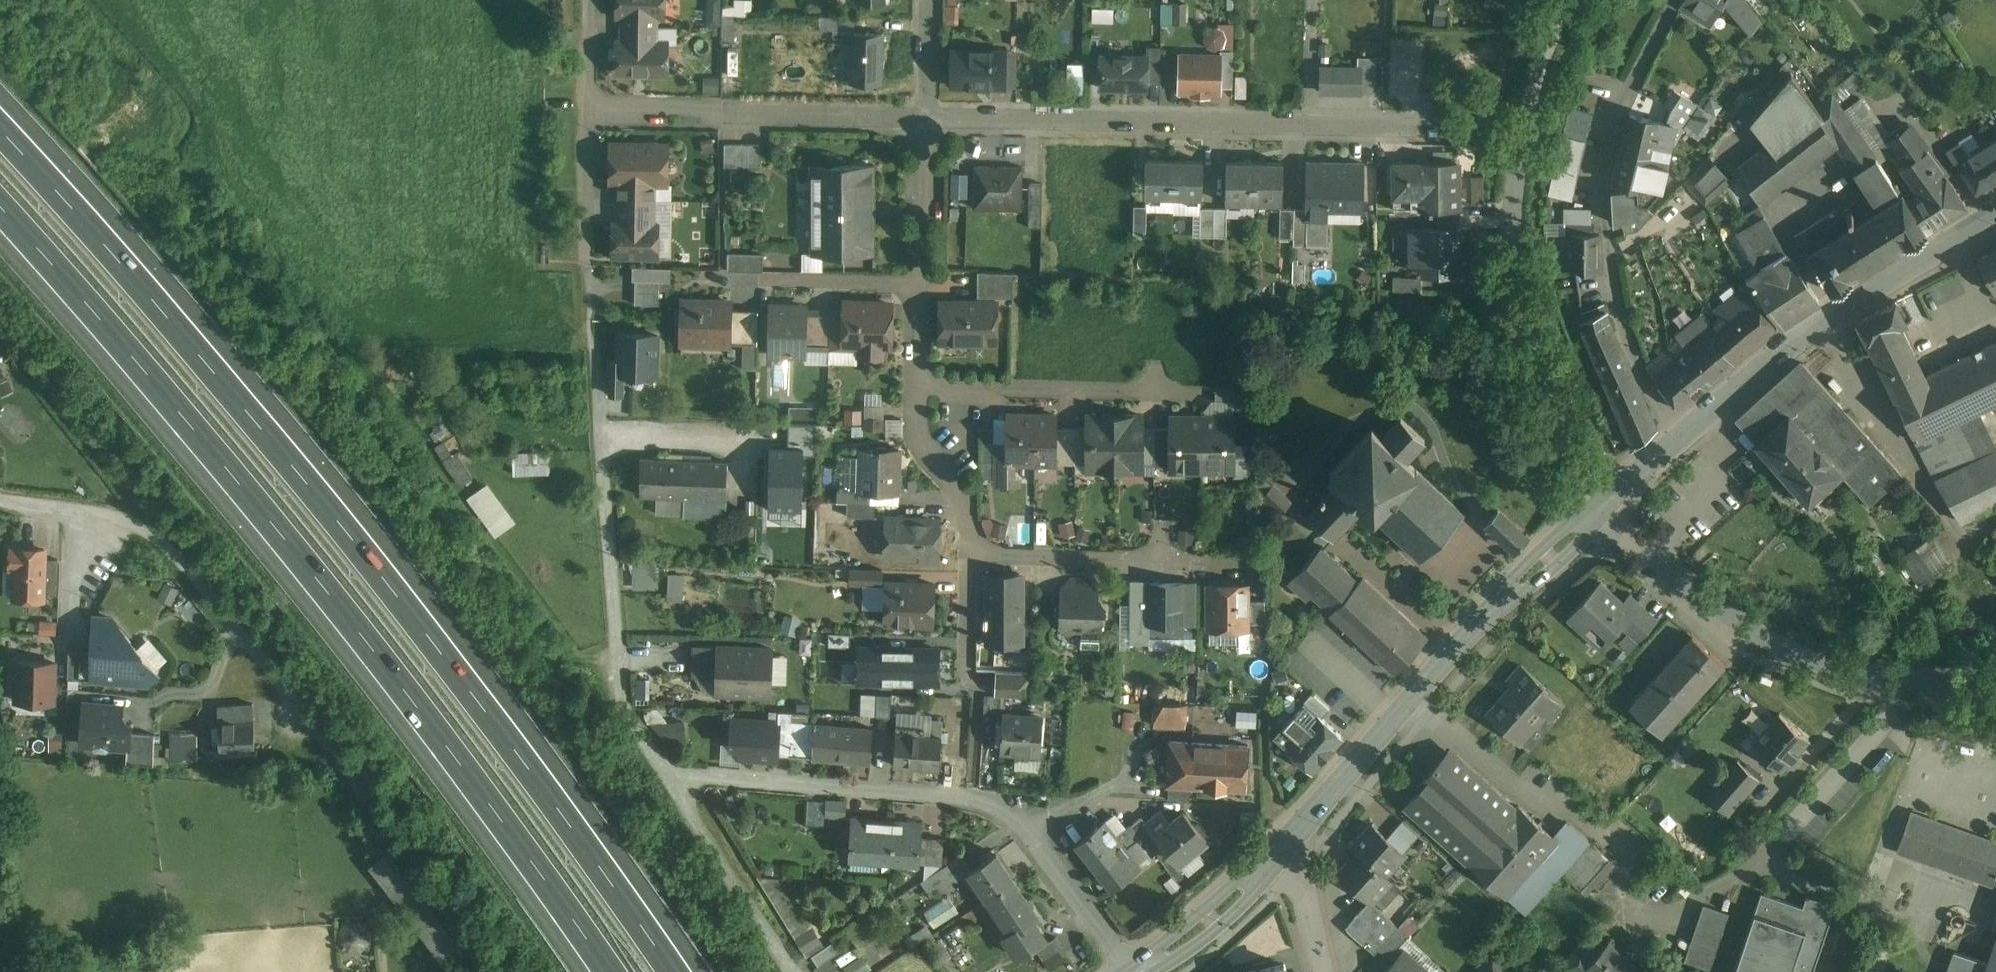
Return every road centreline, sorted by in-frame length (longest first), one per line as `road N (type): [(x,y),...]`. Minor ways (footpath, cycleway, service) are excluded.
road 1 (motorway): [(676,971),(367,549),(0,125)]
road 2 (motorway): [(0,201),(329,590),(614,971)]
road 3 (residential): [(0,502),(118,518),(160,543),(494,971)]
road 4 (residential): [(1521,131),(924,119)]
road 5 (residential): [(669,780),(972,798),(1002,806),(1030,833),(1125,971)]
road 6 (residential): [(1685,436),(1621,329),(1608,264),(1605,183),(1625,97),(1673,0)]
road 7 (secondary): [(1284,847),(1459,648),(1605,507)]
road 8 (residential): [(594,341),(625,717),(669,780)]
road 9 (residential): [(1995,684),(1863,678),(1815,666),(1688,587),(1605,507)]
road 10 (residential): [(1605,507),(1570,447),(1525,328),(1512,220),(1521,131)]
road 11 (secondary): [(1685,436),(1816,325),(1995,212)]
road 12 (residential): [(924,119),(589,112)]
road 13 (residential): [(1156,384),(1130,392),(911,385)]
road 14 (residential): [(972,555),(969,674),(979,698),(973,783)]
road 15 (residential): [(669,780),(795,971)]
road 16 (residential): [(589,112),(593,327)]
road 17 (residential): [(1163,552),(1135,561),(972,555)]
road 18 (secondary): [(1140,971),(1214,917),(1284,847)]
road 19 (residential): [(911,385),(915,434),(963,498),(972,555)]
road 20 (residential): [(924,119),(923,265),(909,285)]
road 21 (residential): [(743,284),(909,285)]
road 22 (residential): [(1521,131),(1569,0)]
road 23 (residential): [(1325,971),(1284,847)]

